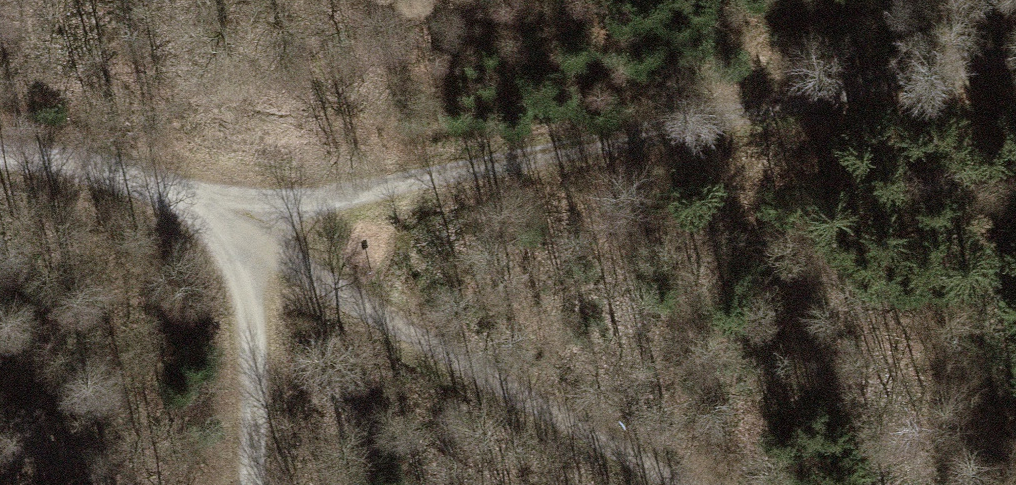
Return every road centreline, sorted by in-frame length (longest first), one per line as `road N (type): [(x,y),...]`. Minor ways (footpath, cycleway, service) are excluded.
road 1 (track): [(260,227),(744,107),(1015,28)]
road 2 (track): [(676,484),(431,347),(260,227)]
road 3 (track): [(0,156),(85,165),(260,227)]
road 4 (track): [(260,227),(253,484)]

